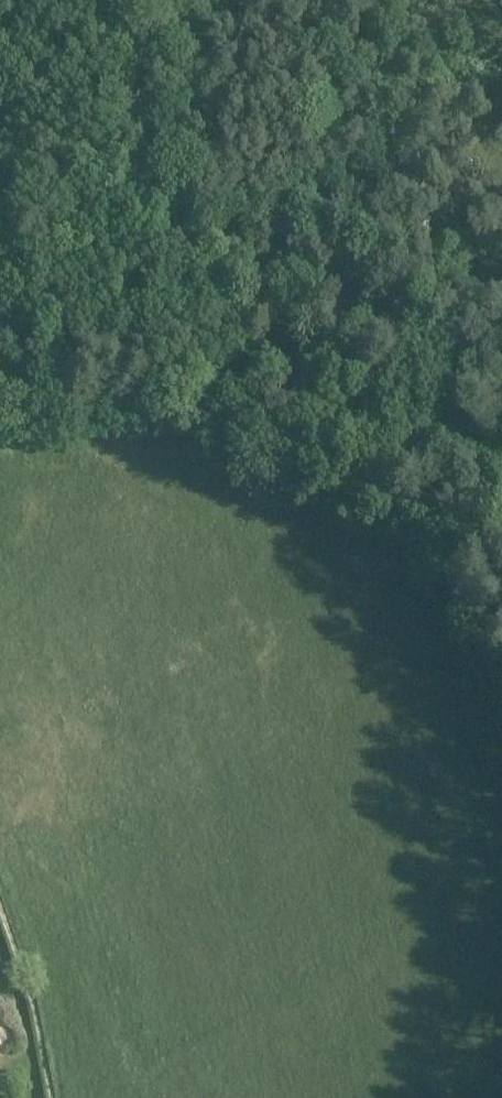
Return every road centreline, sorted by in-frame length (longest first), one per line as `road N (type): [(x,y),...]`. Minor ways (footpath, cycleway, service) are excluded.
road 1 (unclassified): [(501,404),(327,304),(187,249),(36,245),(0,253)]

